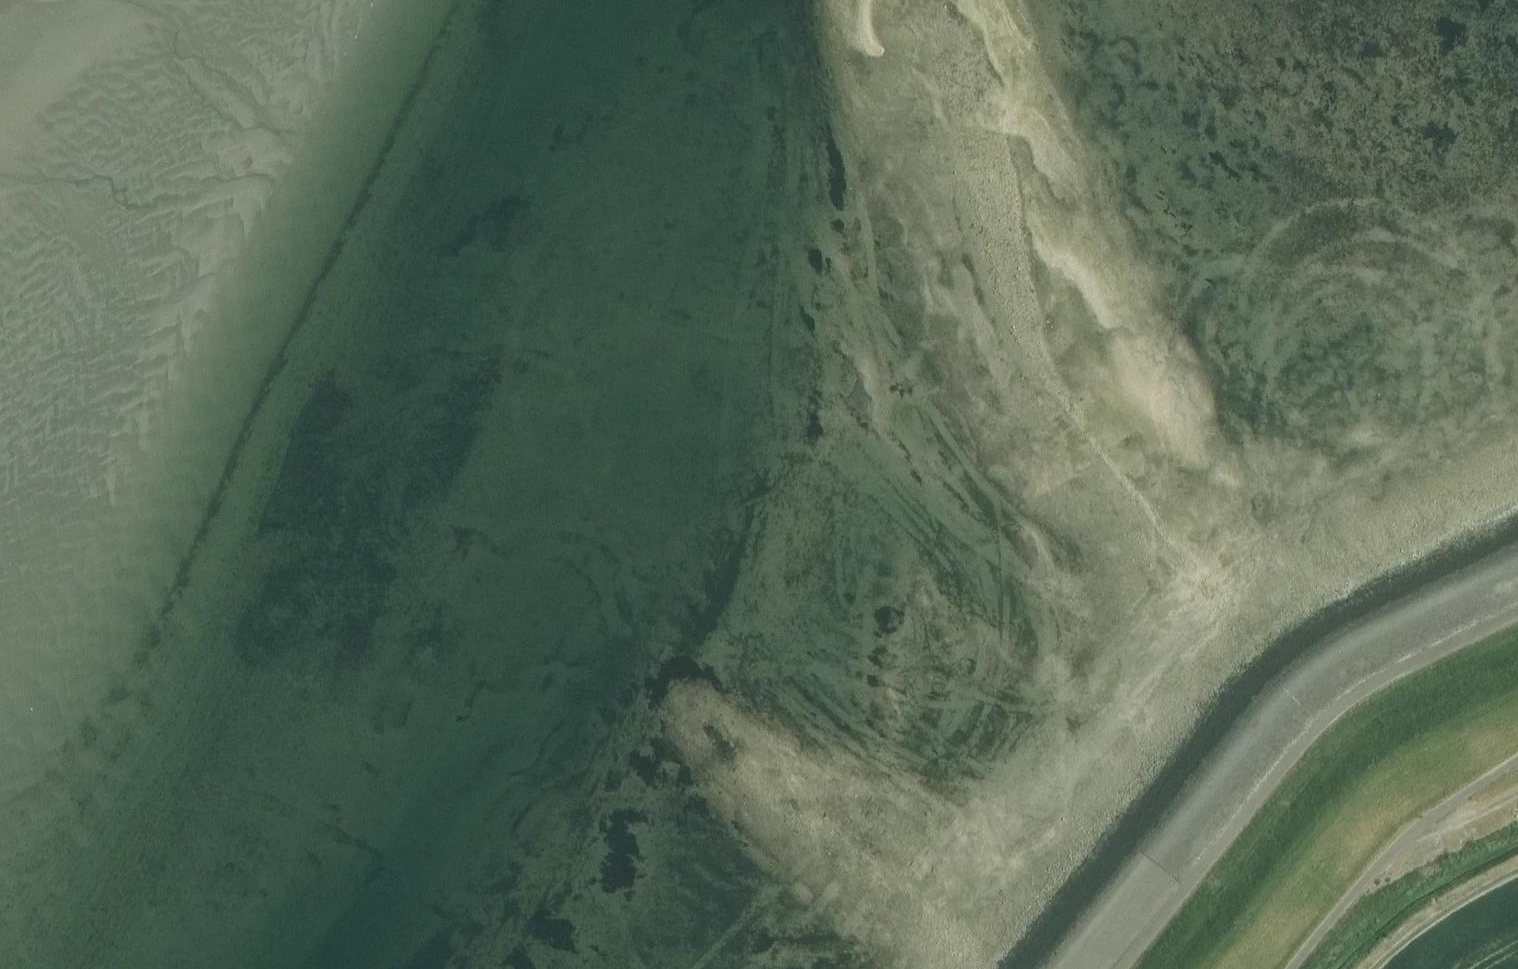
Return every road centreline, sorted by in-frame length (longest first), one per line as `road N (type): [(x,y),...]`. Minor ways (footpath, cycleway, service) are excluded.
road 1 (unclassified): [(1296,968),(1378,870),(1517,795)]

